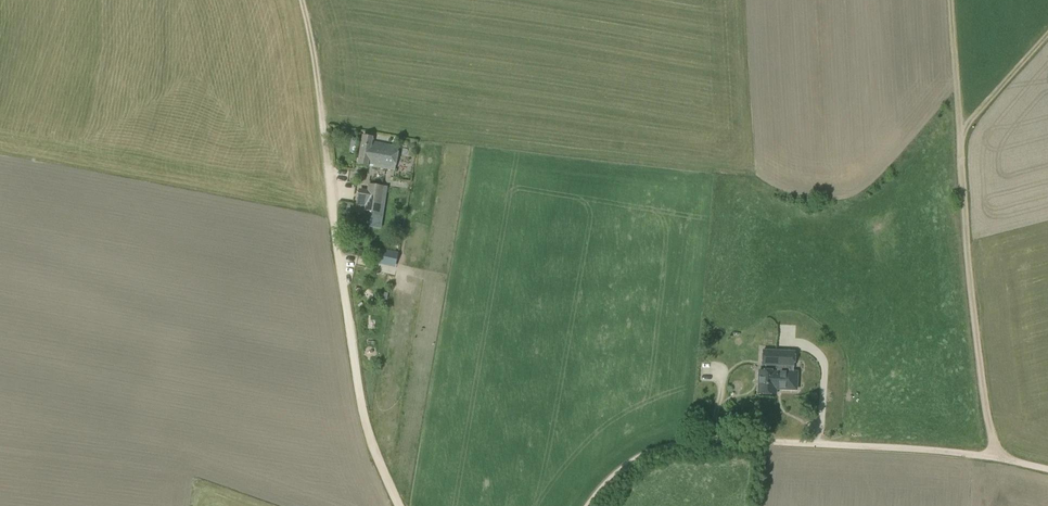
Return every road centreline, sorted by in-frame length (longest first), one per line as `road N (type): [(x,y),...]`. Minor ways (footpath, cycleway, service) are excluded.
road 1 (track): [(400,505),(363,402),(300,0)]
road 2 (track): [(584,505),(599,481),(680,437),(986,455),(1047,472)]
road 3 (track): [(994,457),(963,216),(953,0)]
road 4 (track): [(1047,36),(961,133)]

